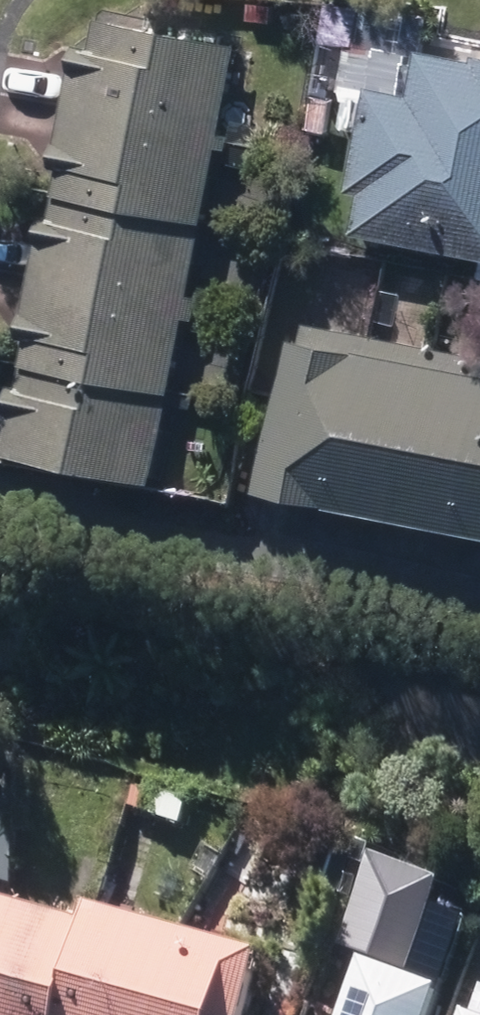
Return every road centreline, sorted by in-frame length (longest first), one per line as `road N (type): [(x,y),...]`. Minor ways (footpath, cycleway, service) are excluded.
road 1 (residential): [(479,606),(0,506)]

